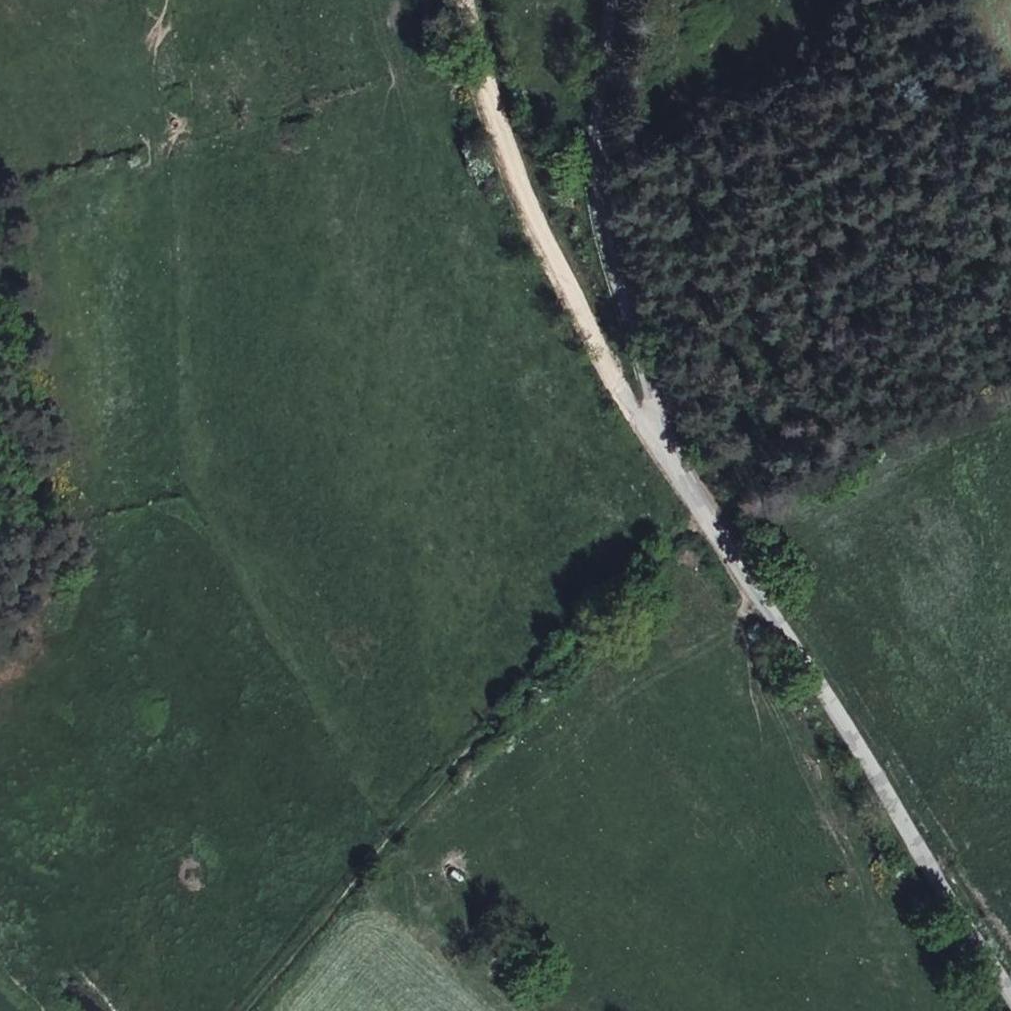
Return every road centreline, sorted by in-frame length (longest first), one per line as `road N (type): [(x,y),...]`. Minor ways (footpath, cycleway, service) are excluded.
road 1 (track): [(472,0),(512,152),(597,350),(712,526)]
road 2 (unclassified): [(712,526),(782,617),(1010,977)]
road 3 (track): [(621,0),(597,350)]

